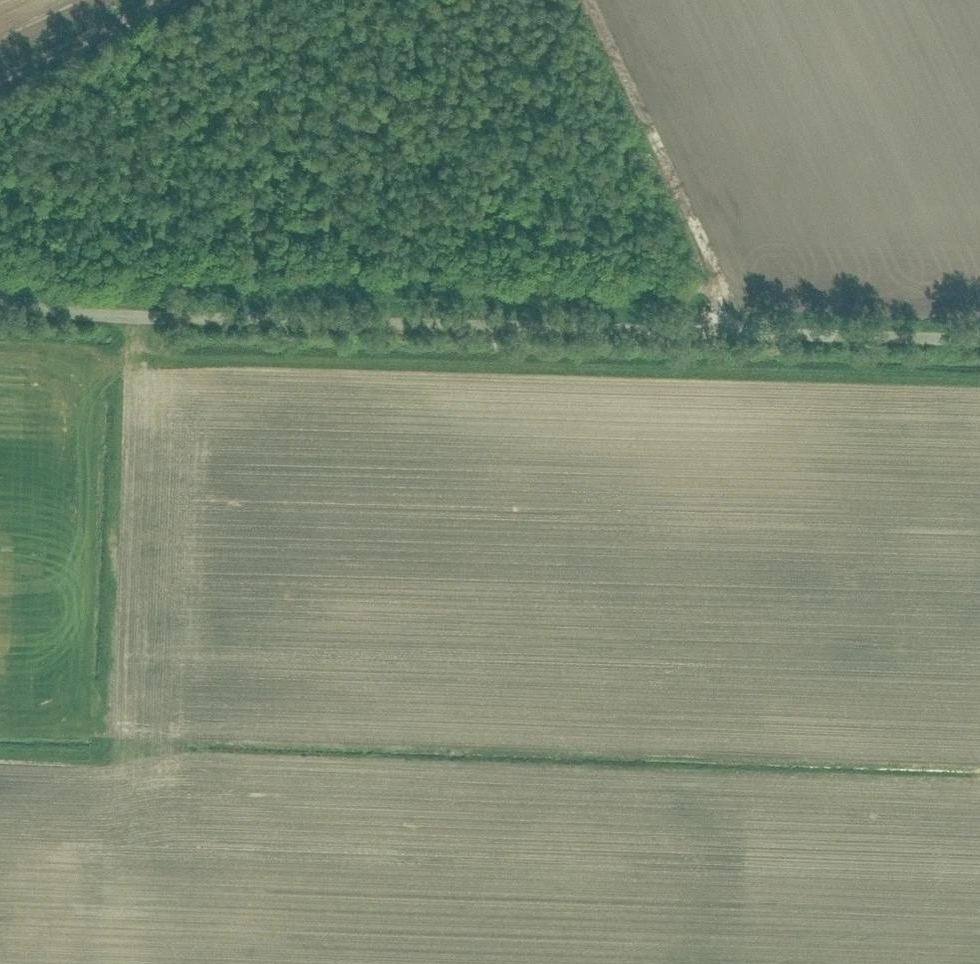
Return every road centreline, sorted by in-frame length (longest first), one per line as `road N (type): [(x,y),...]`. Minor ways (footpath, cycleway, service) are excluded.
road 1 (unclassified): [(0,298),(95,315),(979,343)]
road 2 (track): [(589,0),(736,335)]
road 3 (track): [(0,90),(185,0)]

